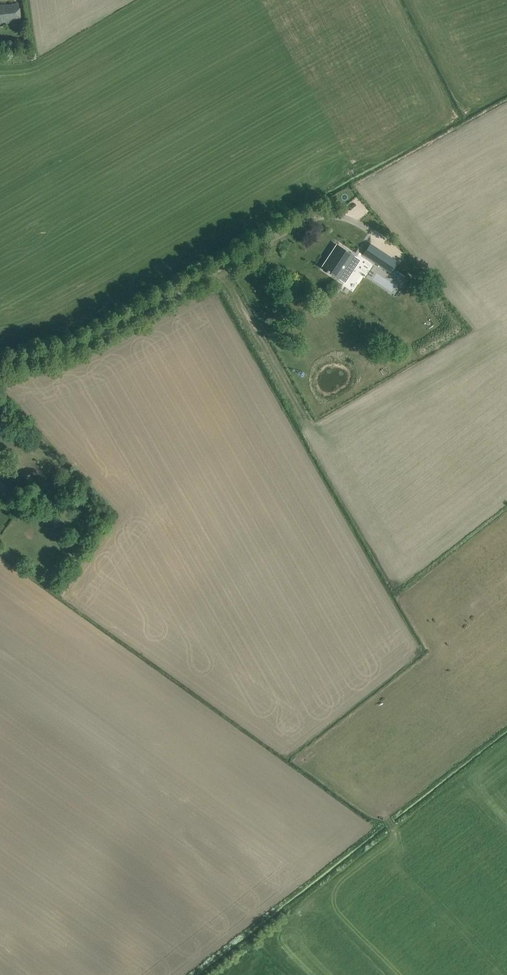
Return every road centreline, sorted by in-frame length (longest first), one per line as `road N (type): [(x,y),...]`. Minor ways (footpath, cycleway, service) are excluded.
road 1 (unclassified): [(0,359),(48,356),(225,267)]

